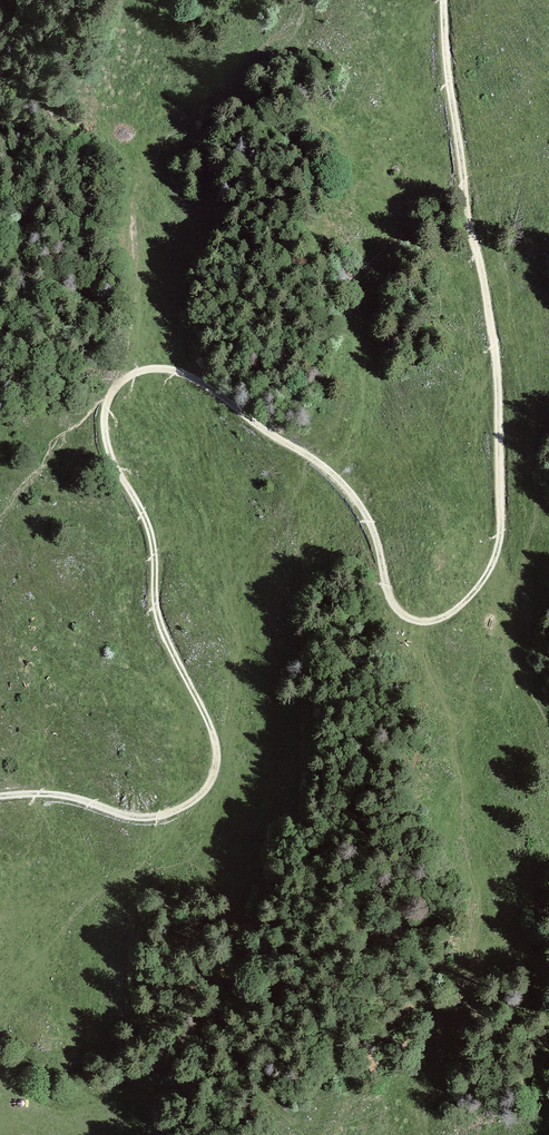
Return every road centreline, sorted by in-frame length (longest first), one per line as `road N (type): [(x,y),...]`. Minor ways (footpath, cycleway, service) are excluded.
road 1 (track): [(0,796),(54,795),(139,818),(160,816),(196,799),(215,771),(211,726),(157,615),(155,553),(144,514),(110,453),(103,421),(114,390),(134,373),(196,377),(361,502),(384,587),(401,615),(439,620),(482,582),(501,531),(498,389),(447,71),(444,0)]

